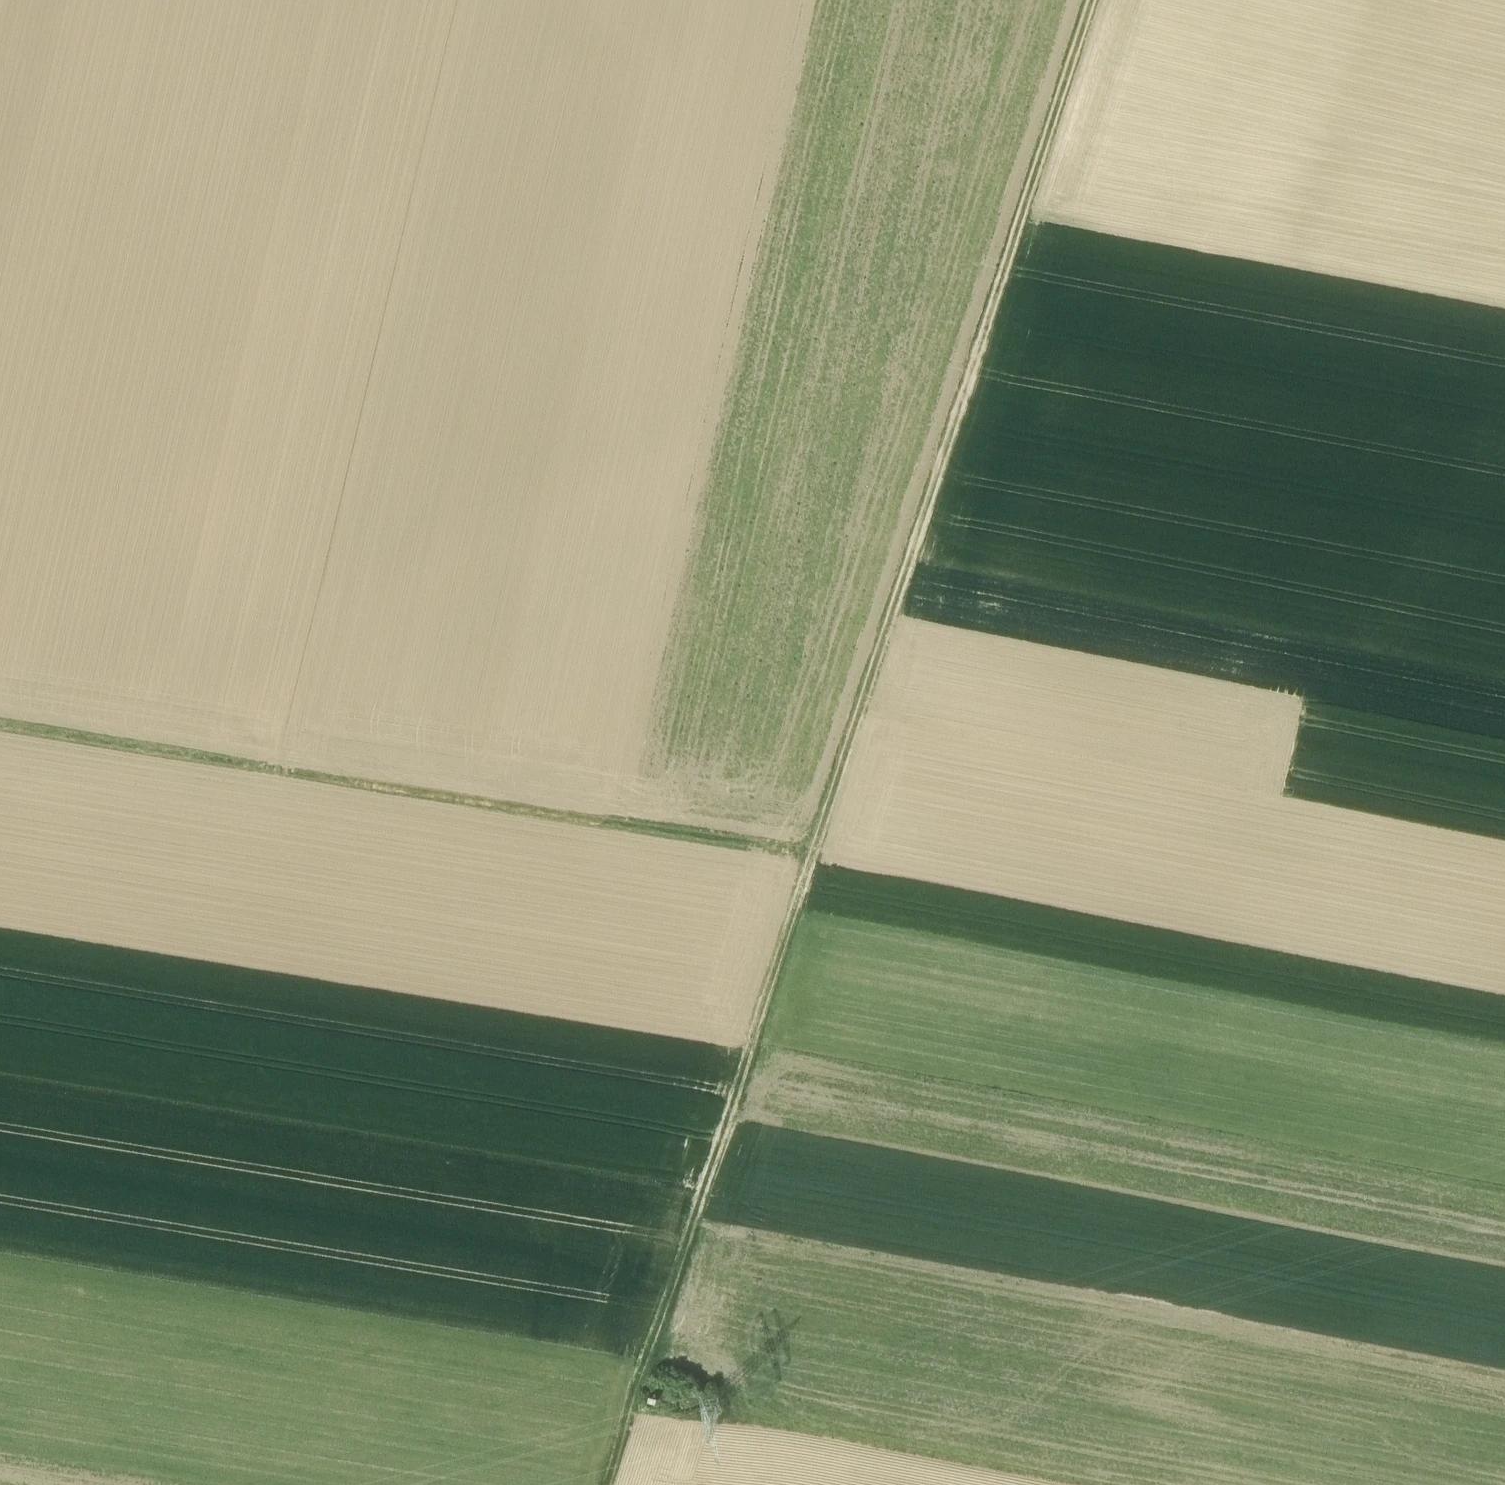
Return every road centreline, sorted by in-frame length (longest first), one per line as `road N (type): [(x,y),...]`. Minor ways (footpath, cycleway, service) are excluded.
road 1 (track): [(608,1484),(1088,0)]
road 2 (track): [(0,725),(811,858)]

